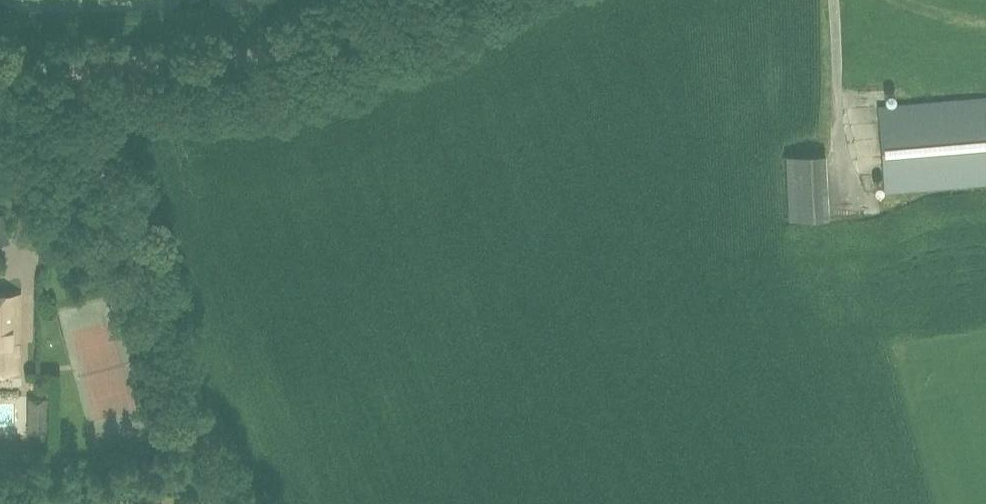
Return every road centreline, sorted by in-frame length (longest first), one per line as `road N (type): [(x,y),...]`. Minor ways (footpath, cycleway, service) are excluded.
road 1 (track): [(220,493),(73,65)]
road 2 (unclassified): [(0,64),(242,60),(406,0)]

